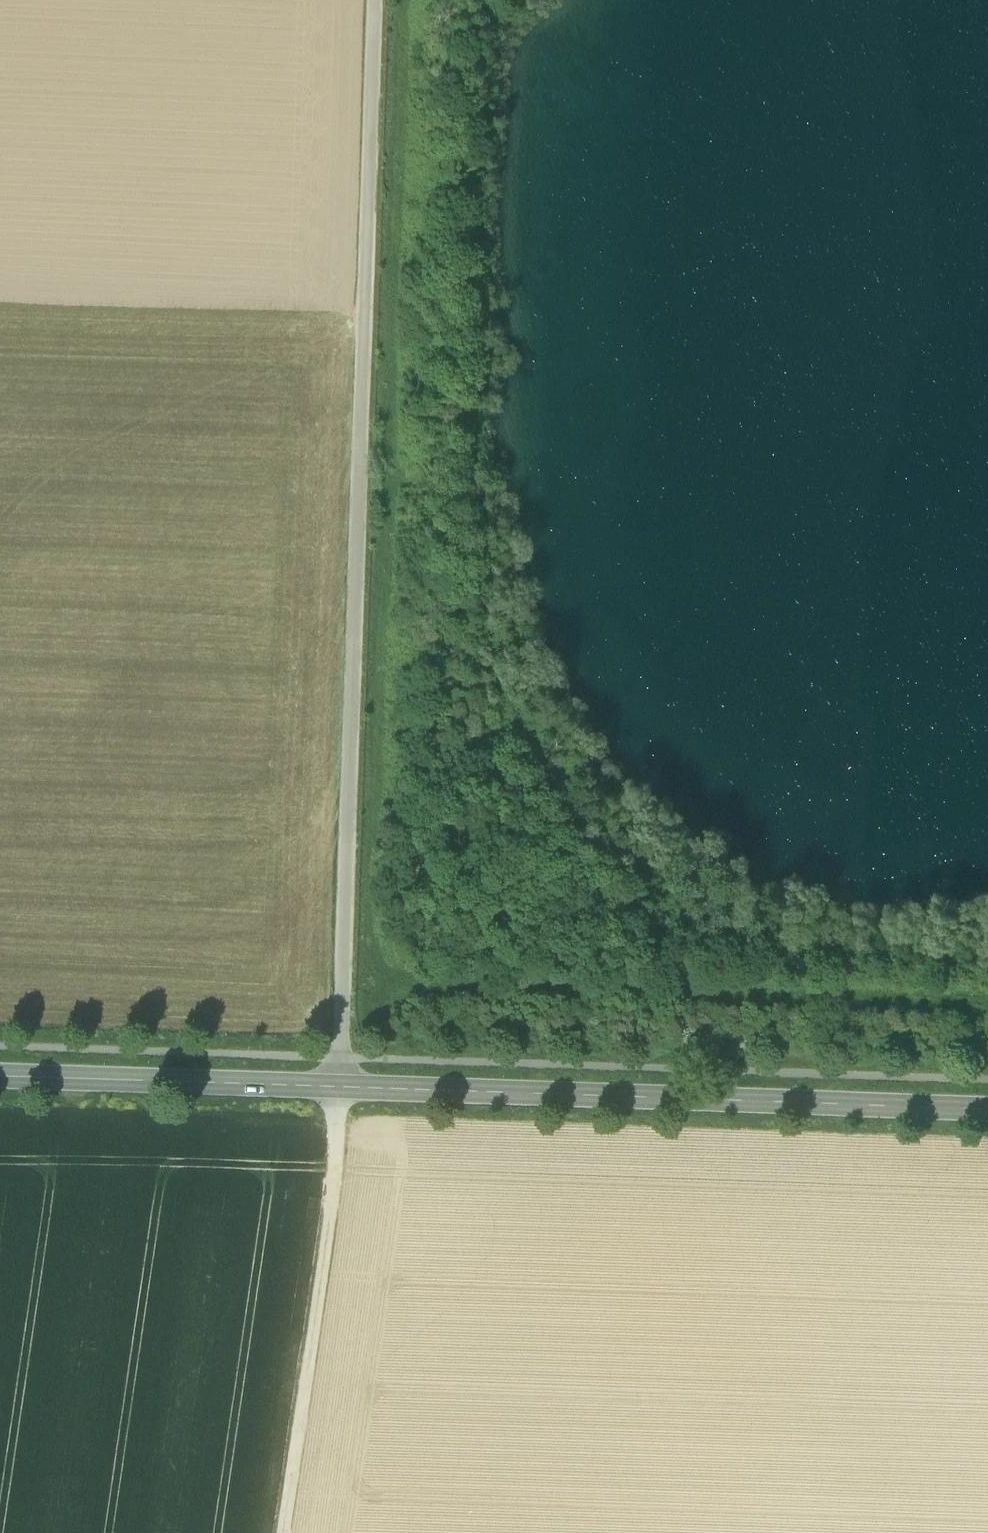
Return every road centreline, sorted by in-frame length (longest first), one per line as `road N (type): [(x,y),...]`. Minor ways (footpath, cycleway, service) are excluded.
road 1 (residential): [(340,1089),(375,0)]
road 2 (primary): [(987,1110),(340,1089)]
road 3 (track): [(284,1532),(337,1170),(340,1089)]
road 4 (primary): [(340,1089),(0,1077)]

